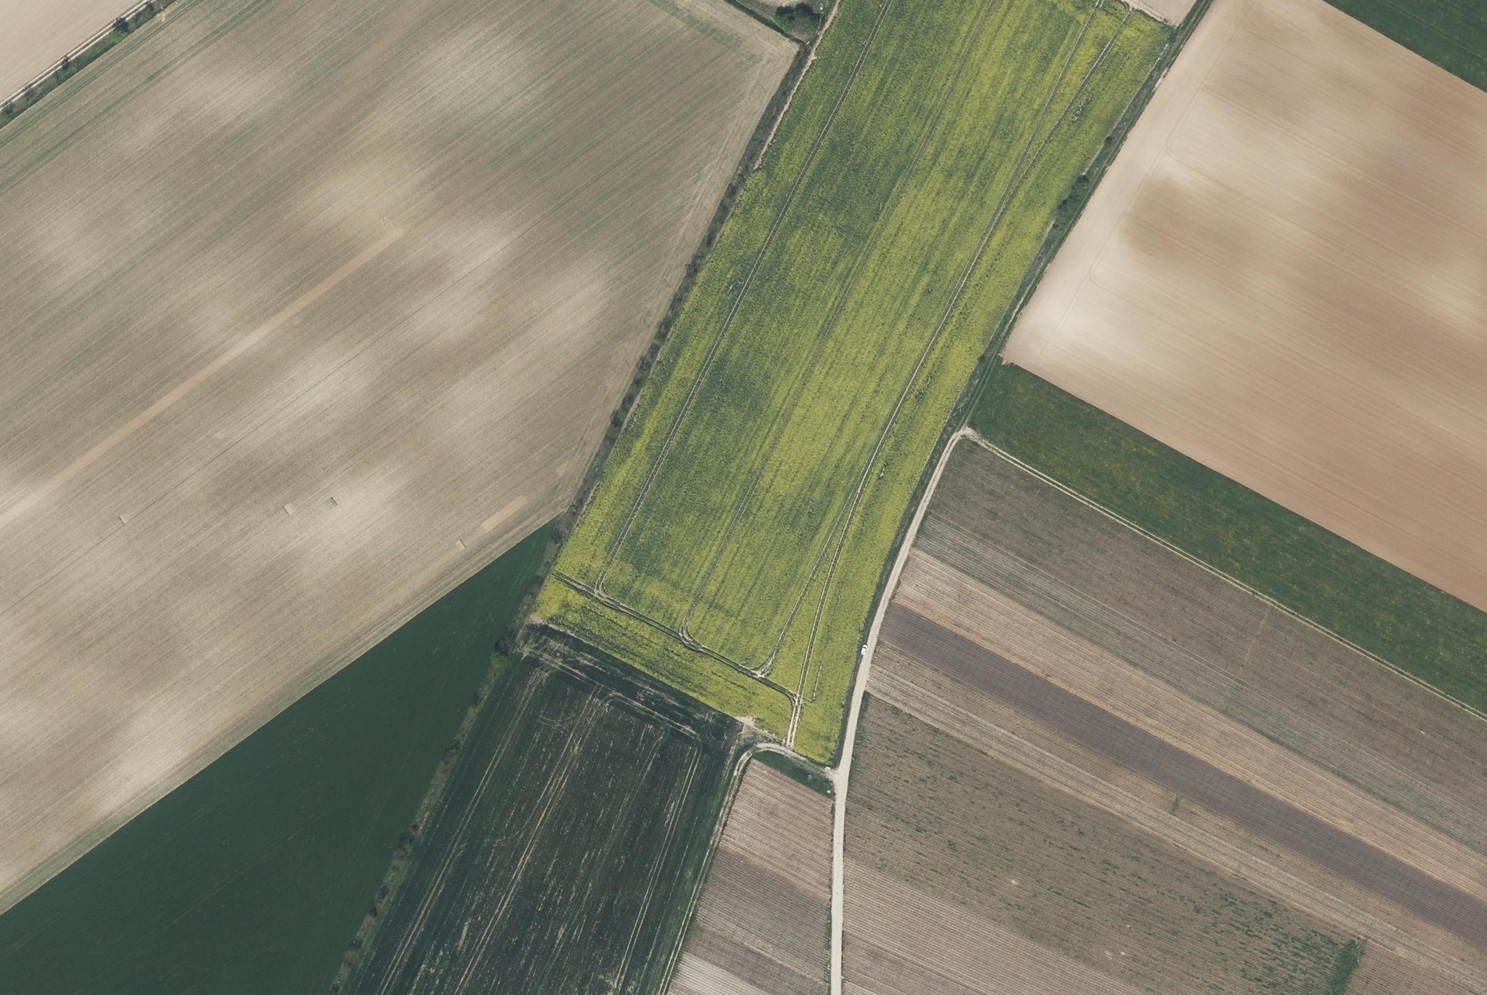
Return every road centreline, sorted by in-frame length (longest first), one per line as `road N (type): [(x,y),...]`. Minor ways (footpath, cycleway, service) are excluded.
road 1 (track): [(838,994),(838,783),(866,658),(902,560),(1062,235),(1211,0)]
road 2 (track): [(0,111),(155,0)]

